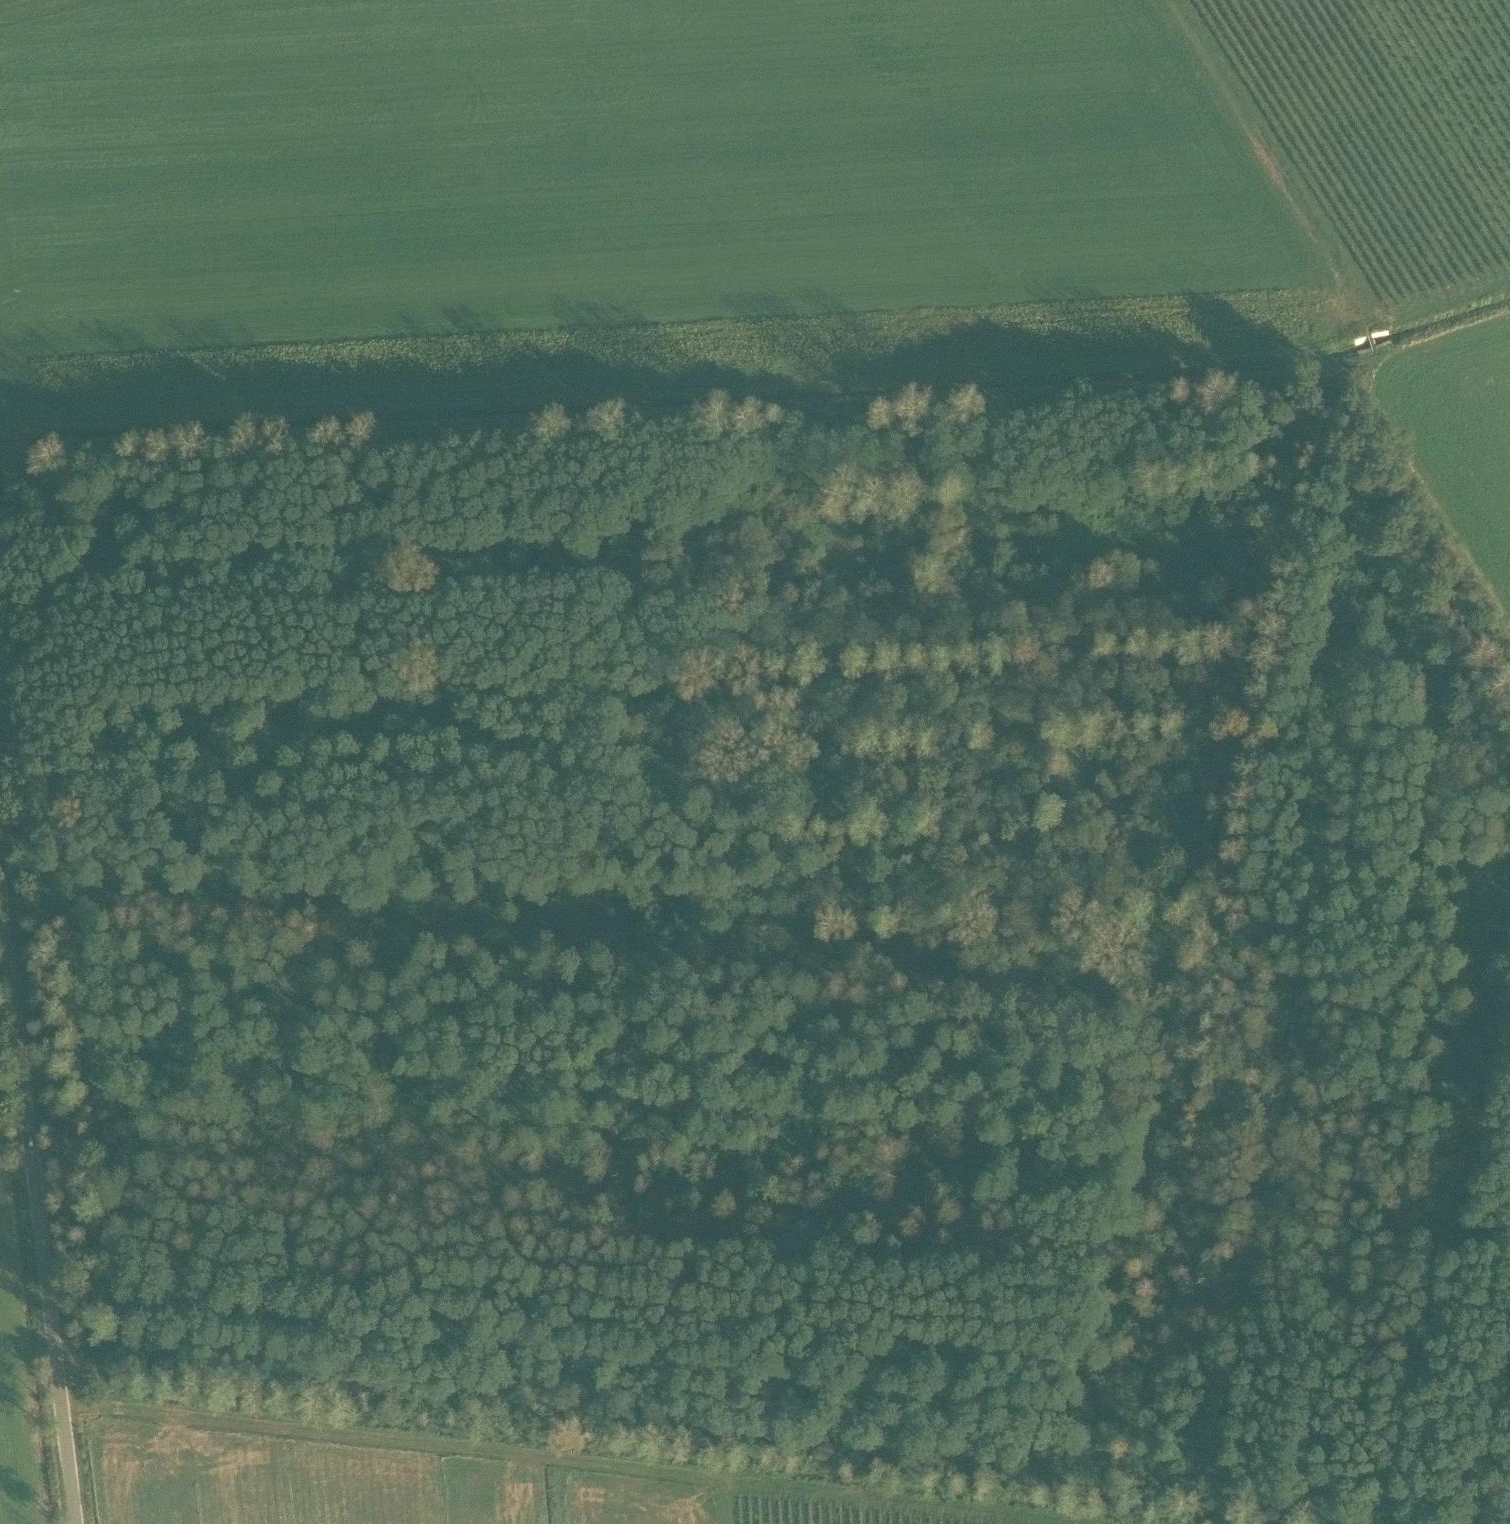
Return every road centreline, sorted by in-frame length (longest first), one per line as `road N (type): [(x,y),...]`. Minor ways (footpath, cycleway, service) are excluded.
road 1 (track): [(1056,1523),(682,1473),(62,1408)]
road 2 (unclassified): [(77,1523),(0,887)]

